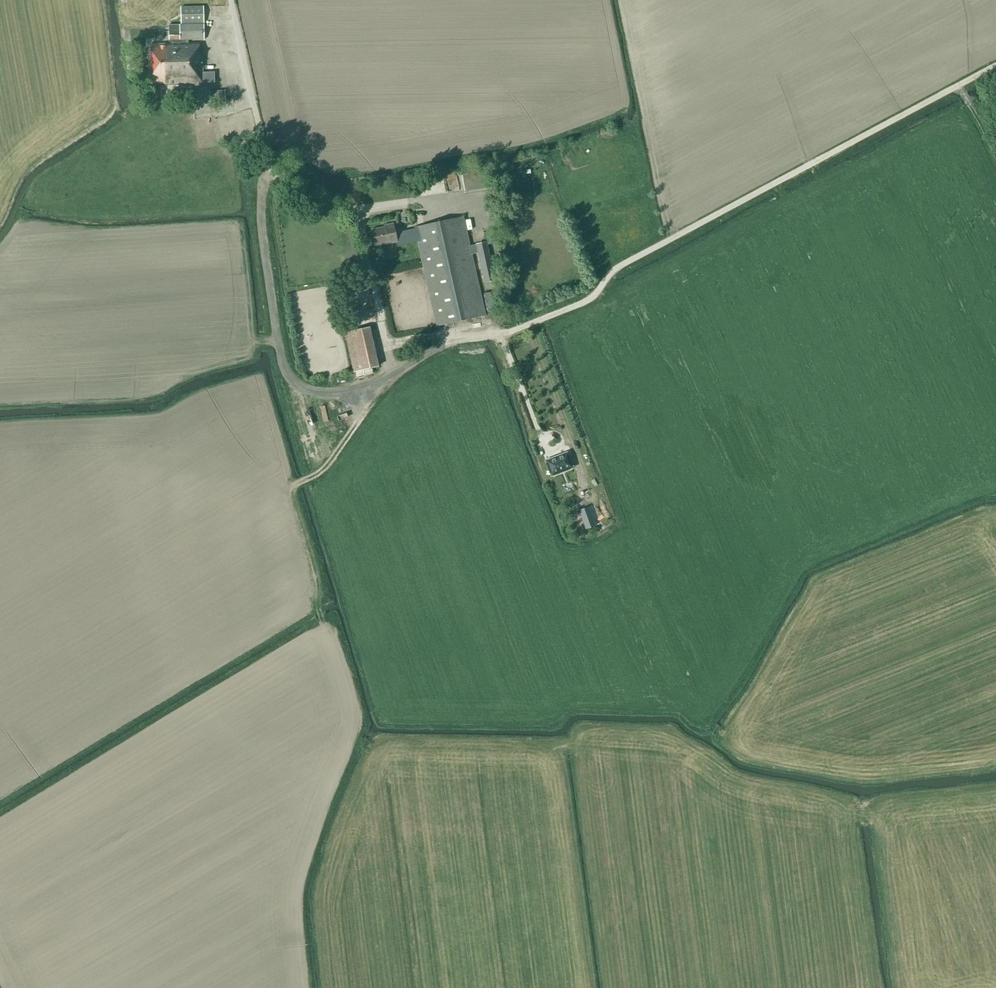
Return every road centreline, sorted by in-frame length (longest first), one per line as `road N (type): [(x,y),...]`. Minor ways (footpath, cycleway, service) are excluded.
road 1 (unclassified): [(231,0),(268,168),(263,238),(290,376),(316,391),(359,388),(465,335),(502,334)]

